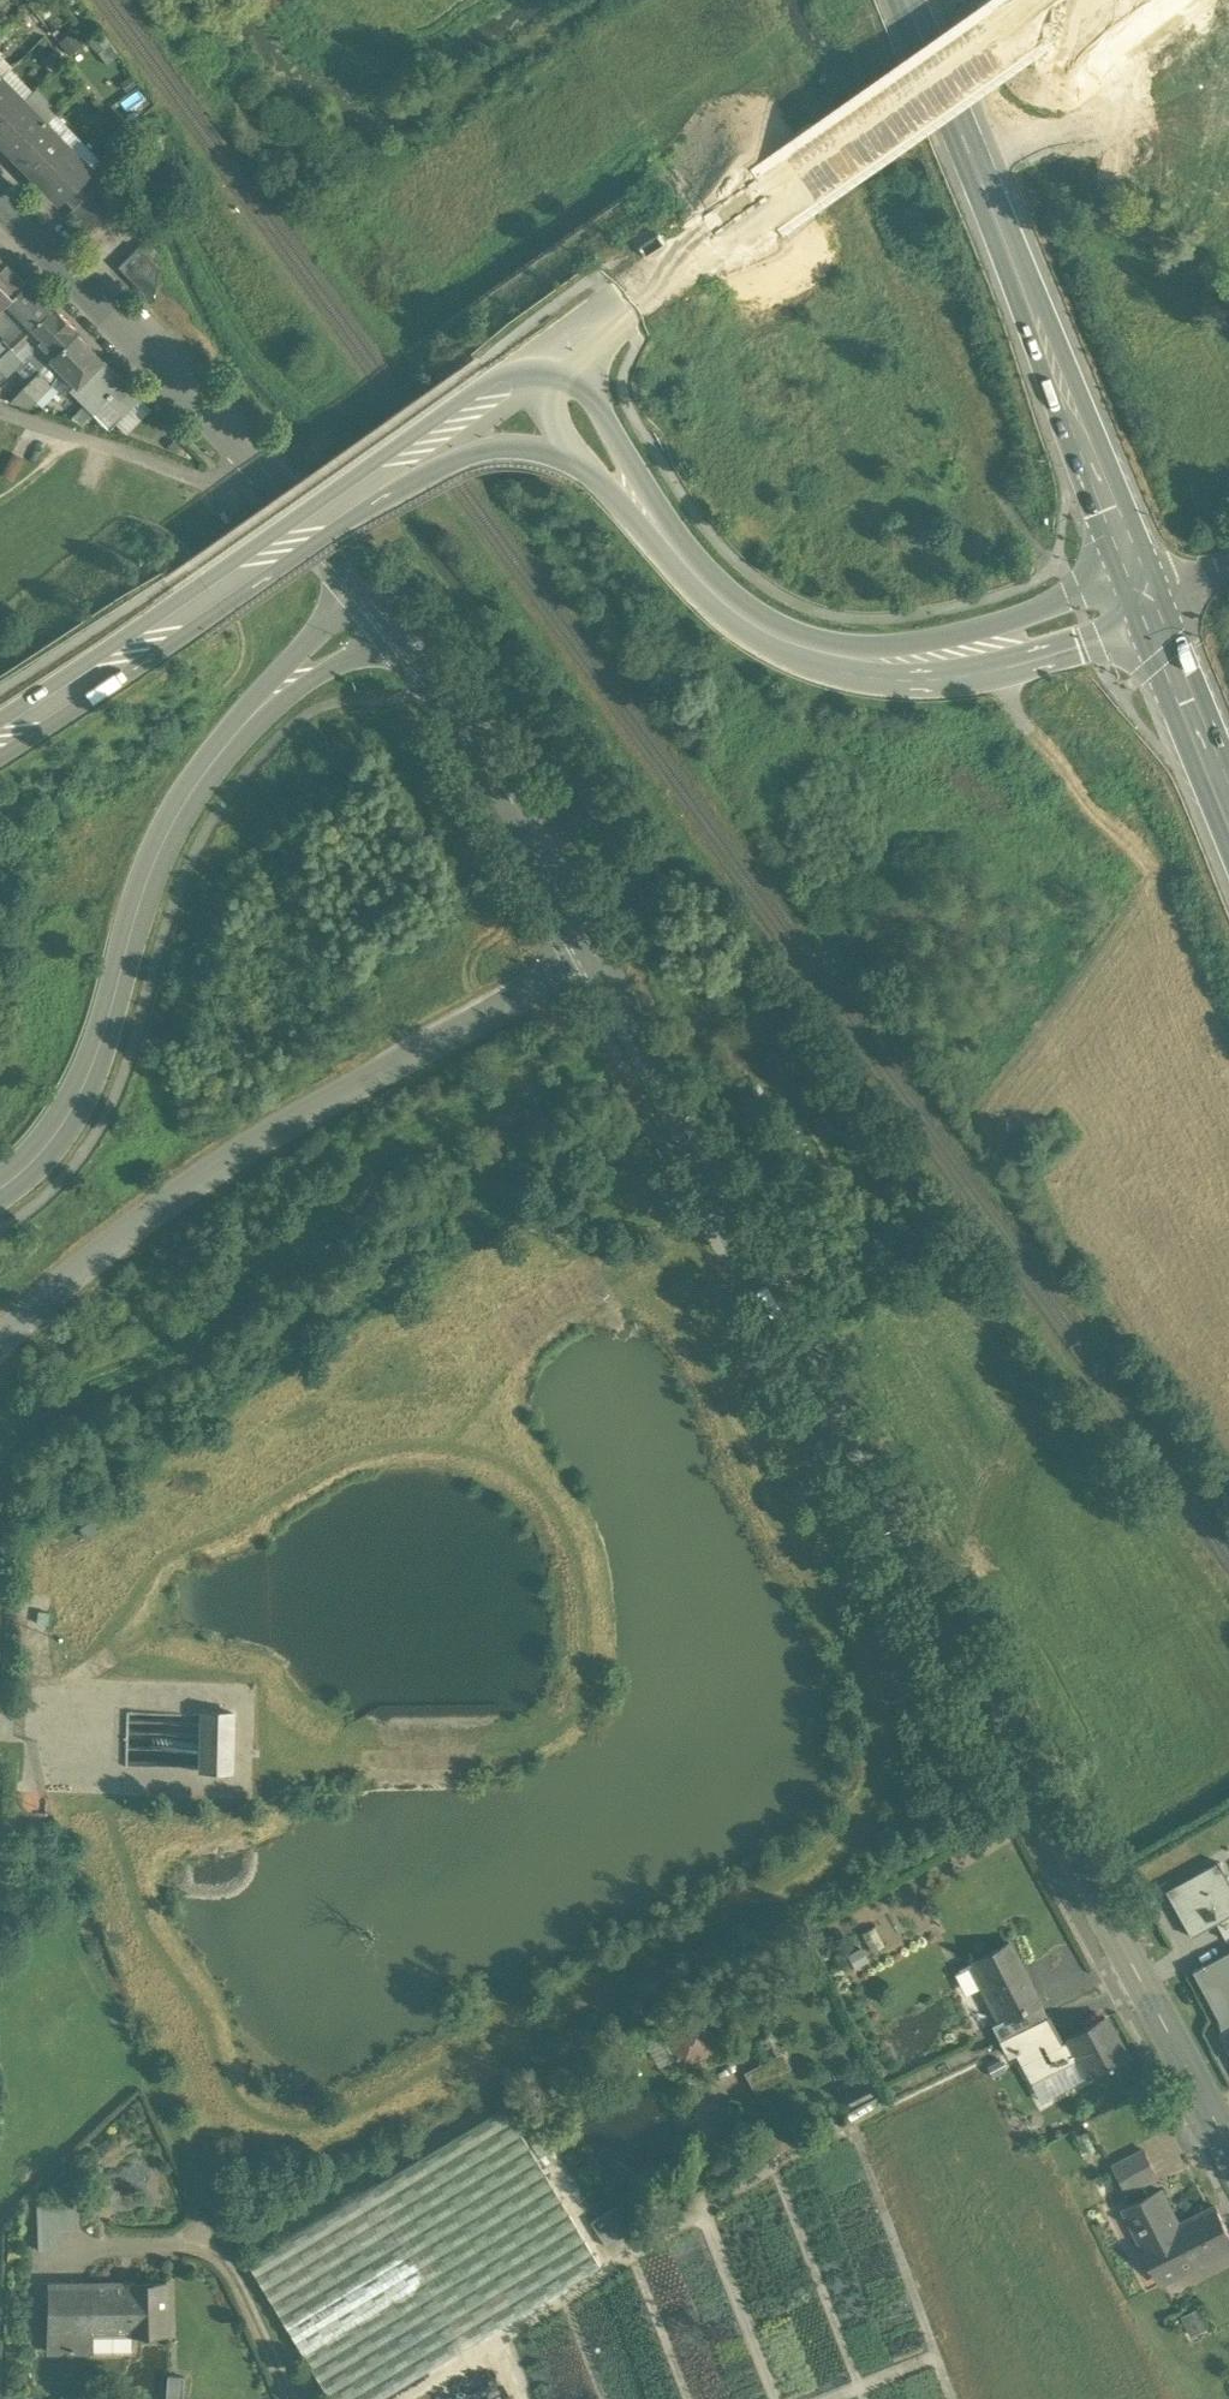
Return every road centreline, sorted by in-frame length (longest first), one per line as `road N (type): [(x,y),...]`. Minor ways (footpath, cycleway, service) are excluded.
road 1 (residential): [(593,954),(1228,2146)]
road 2 (secondary): [(380,597),(266,691),(198,771),(153,852),(80,1083),(39,1144),(0,1180)]
road 3 (residential): [(593,954),(202,1176),(61,1284),(0,1345)]
road 4 (primary): [(907,0),(1143,592)]
road 5 (secondary): [(559,341),(1044,0)]
road 6 (secondary): [(0,732),(368,479)]
road 7 (residential): [(380,597),(511,797),(593,954)]
road 8 (residential): [(0,196),(247,453)]
road 9 (secondary): [(820,647),(879,665),(973,661),(1087,628),(1143,592)]
road 10 (secondary): [(1143,592),(1074,593),(955,631),(820,647)]
road 11 (track): [(1001,654),(1030,732),(1149,869)]
road 12 (residential): [(247,453),(198,477),(0,410)]
road 13 (secondary): [(559,341),(368,479)]
road 14 (secondary): [(368,479),(485,443),(524,442),(584,457)]
road 15 (primary): [(1143,592),(1228,798)]
road 16 (secondary): [(661,533),(636,457),(559,341)]
road 17 (secondary): [(661,533),(751,620),(820,647)]
road 18 (residential): [(247,453),(380,597)]
road 19 (secondary): [(559,341),(556,398),(584,457)]

